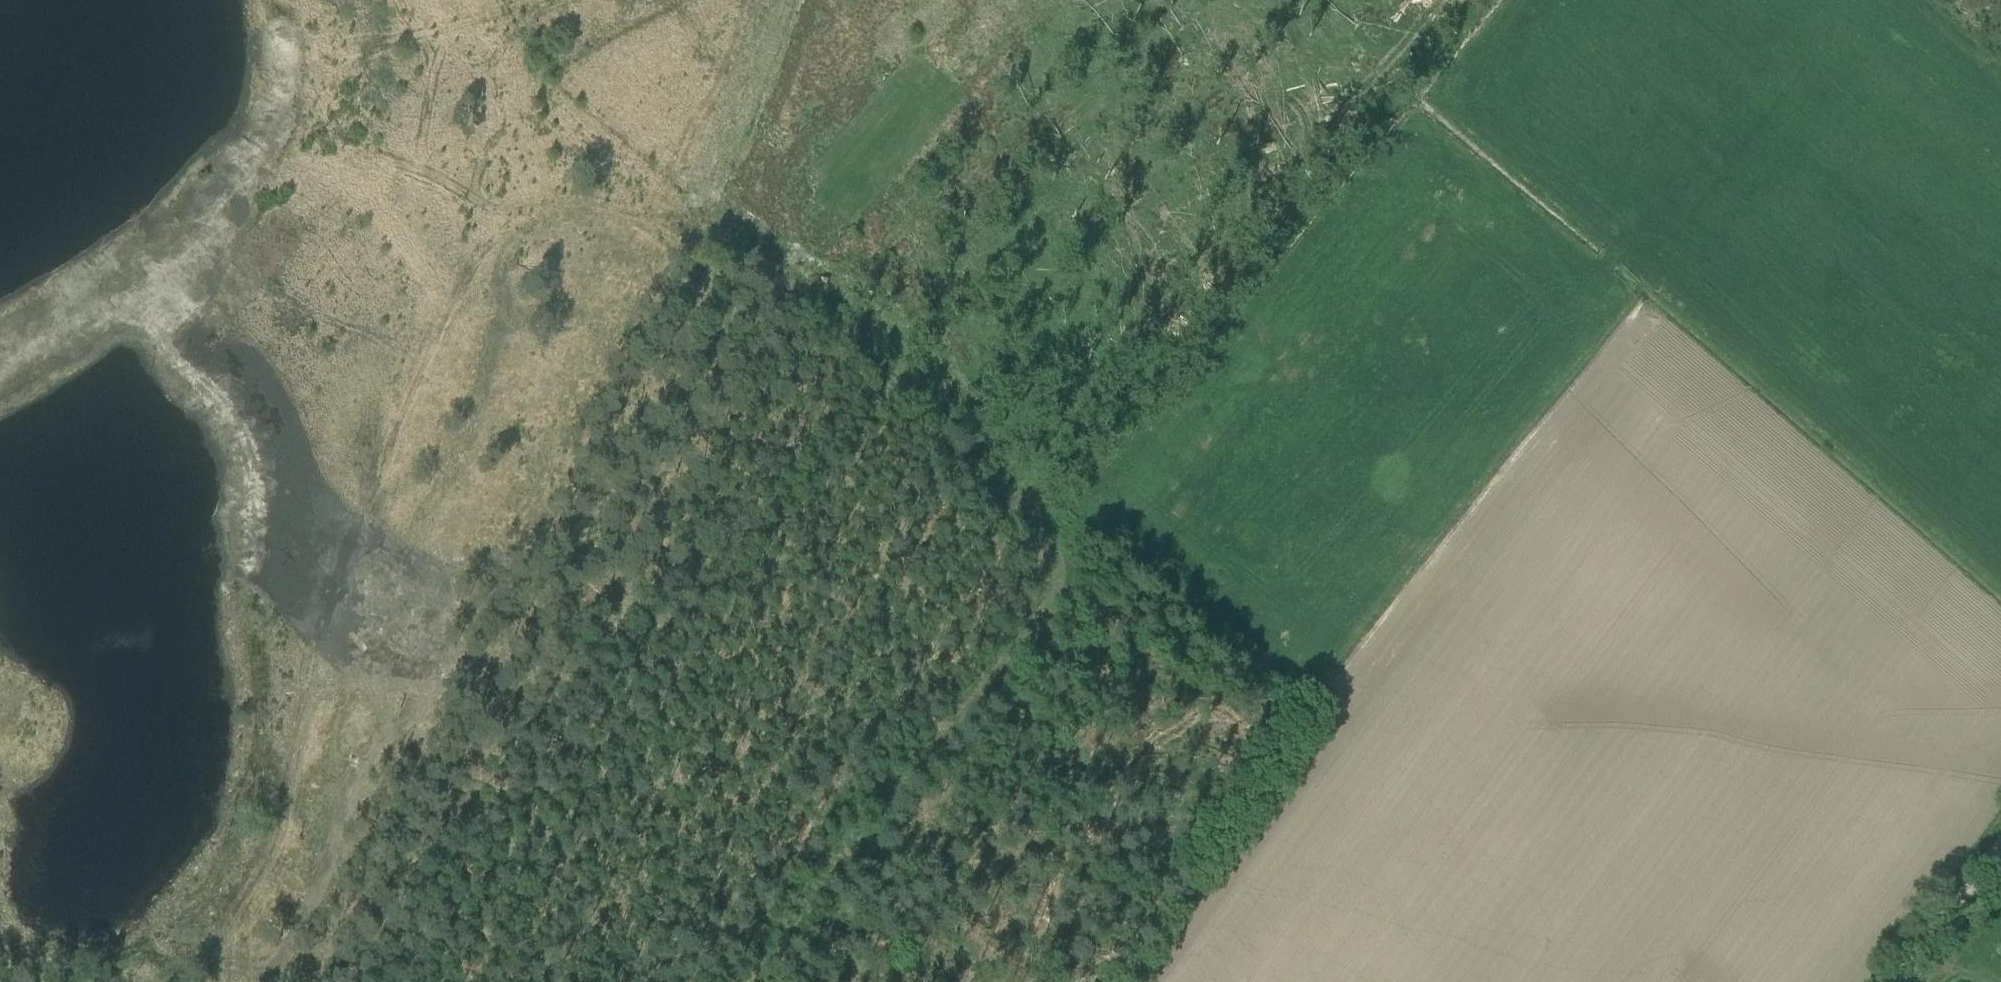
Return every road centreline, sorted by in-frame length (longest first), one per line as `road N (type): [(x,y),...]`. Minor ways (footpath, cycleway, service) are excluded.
road 1 (track): [(1902,981),(2000,852)]

